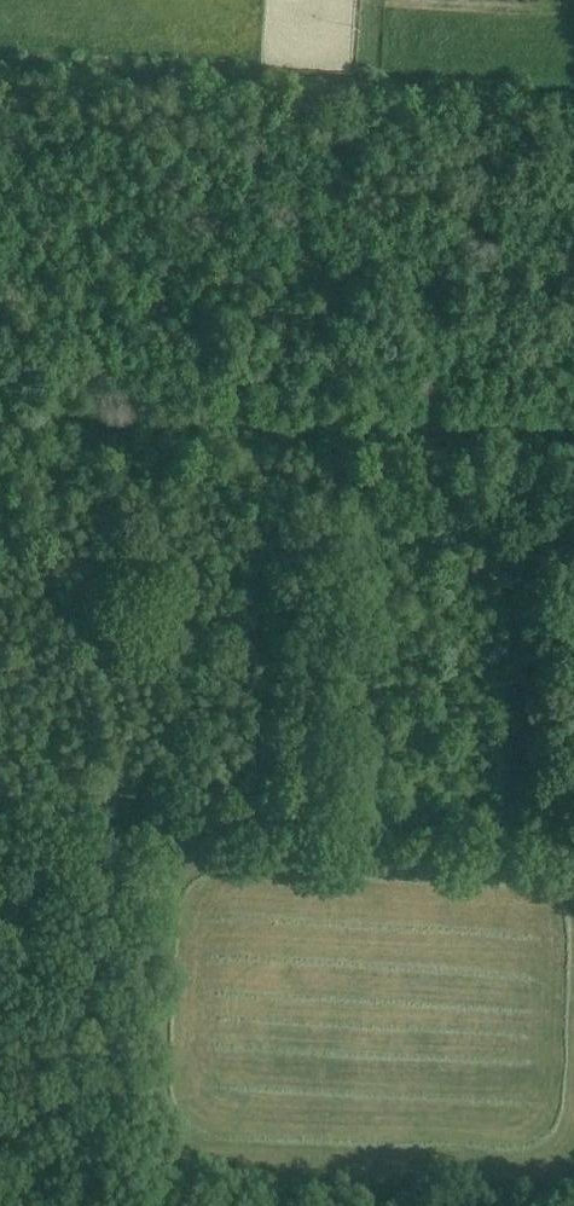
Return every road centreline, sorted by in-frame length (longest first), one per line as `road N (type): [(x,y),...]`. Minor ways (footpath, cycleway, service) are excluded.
road 1 (track): [(573,492),(444,478),(0,463)]

